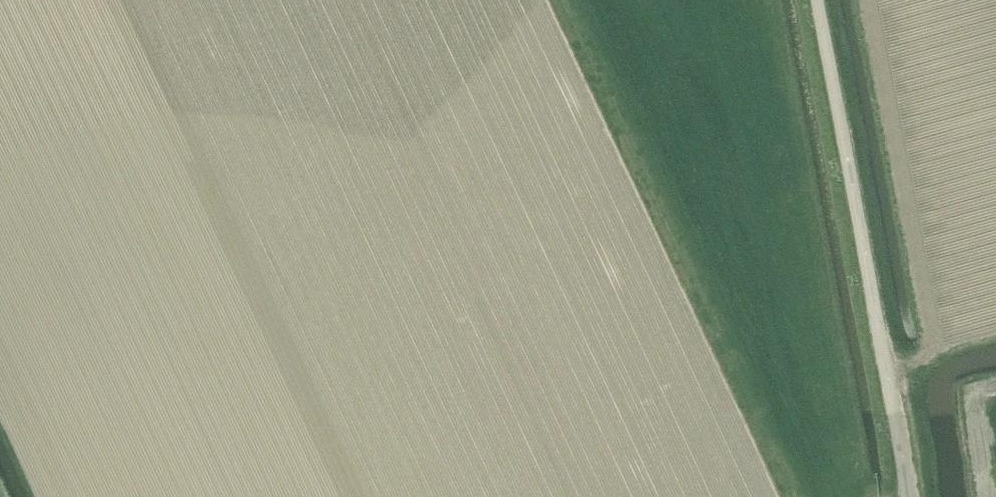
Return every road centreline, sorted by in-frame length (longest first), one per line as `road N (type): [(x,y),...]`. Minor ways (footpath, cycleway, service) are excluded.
road 1 (unclassified): [(909,496),(816,0)]

